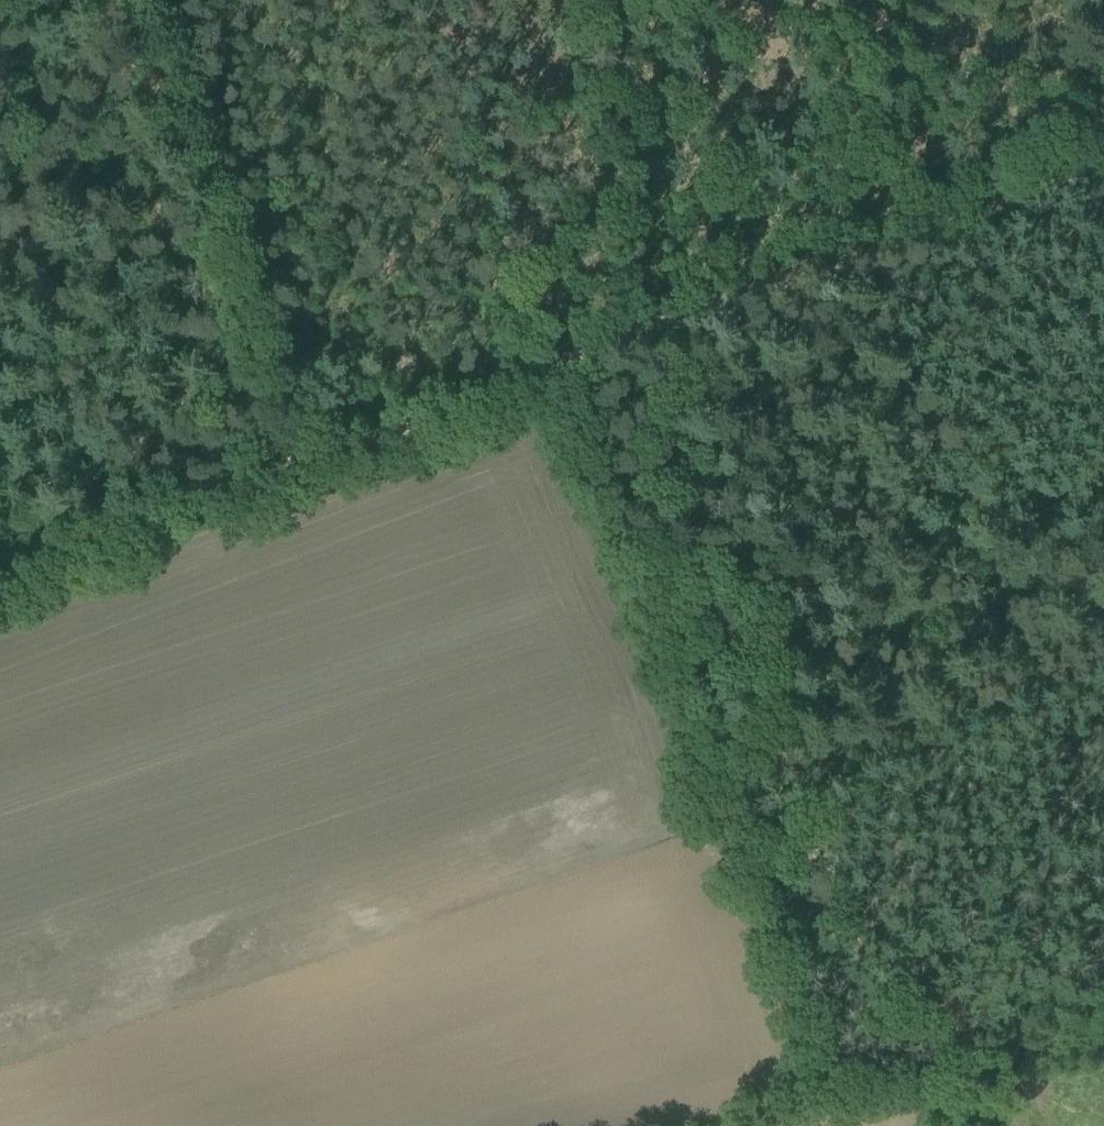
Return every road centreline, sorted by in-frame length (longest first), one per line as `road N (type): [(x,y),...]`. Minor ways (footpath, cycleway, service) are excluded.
road 1 (track): [(1103,174),(781,286),(0,586)]

